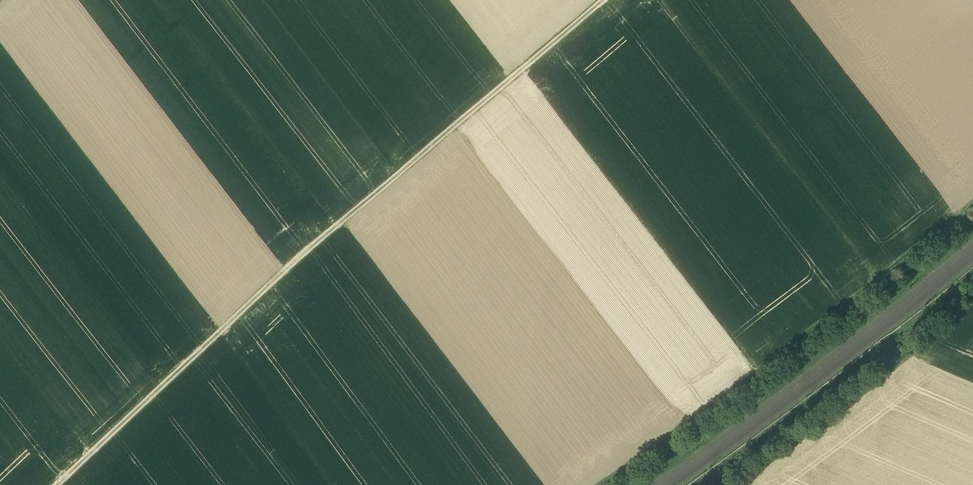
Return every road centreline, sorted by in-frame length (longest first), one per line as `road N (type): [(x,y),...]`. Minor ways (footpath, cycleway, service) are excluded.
road 1 (track): [(614,0),(296,276),(71,484)]
road 2 (track): [(600,484),(972,201)]

